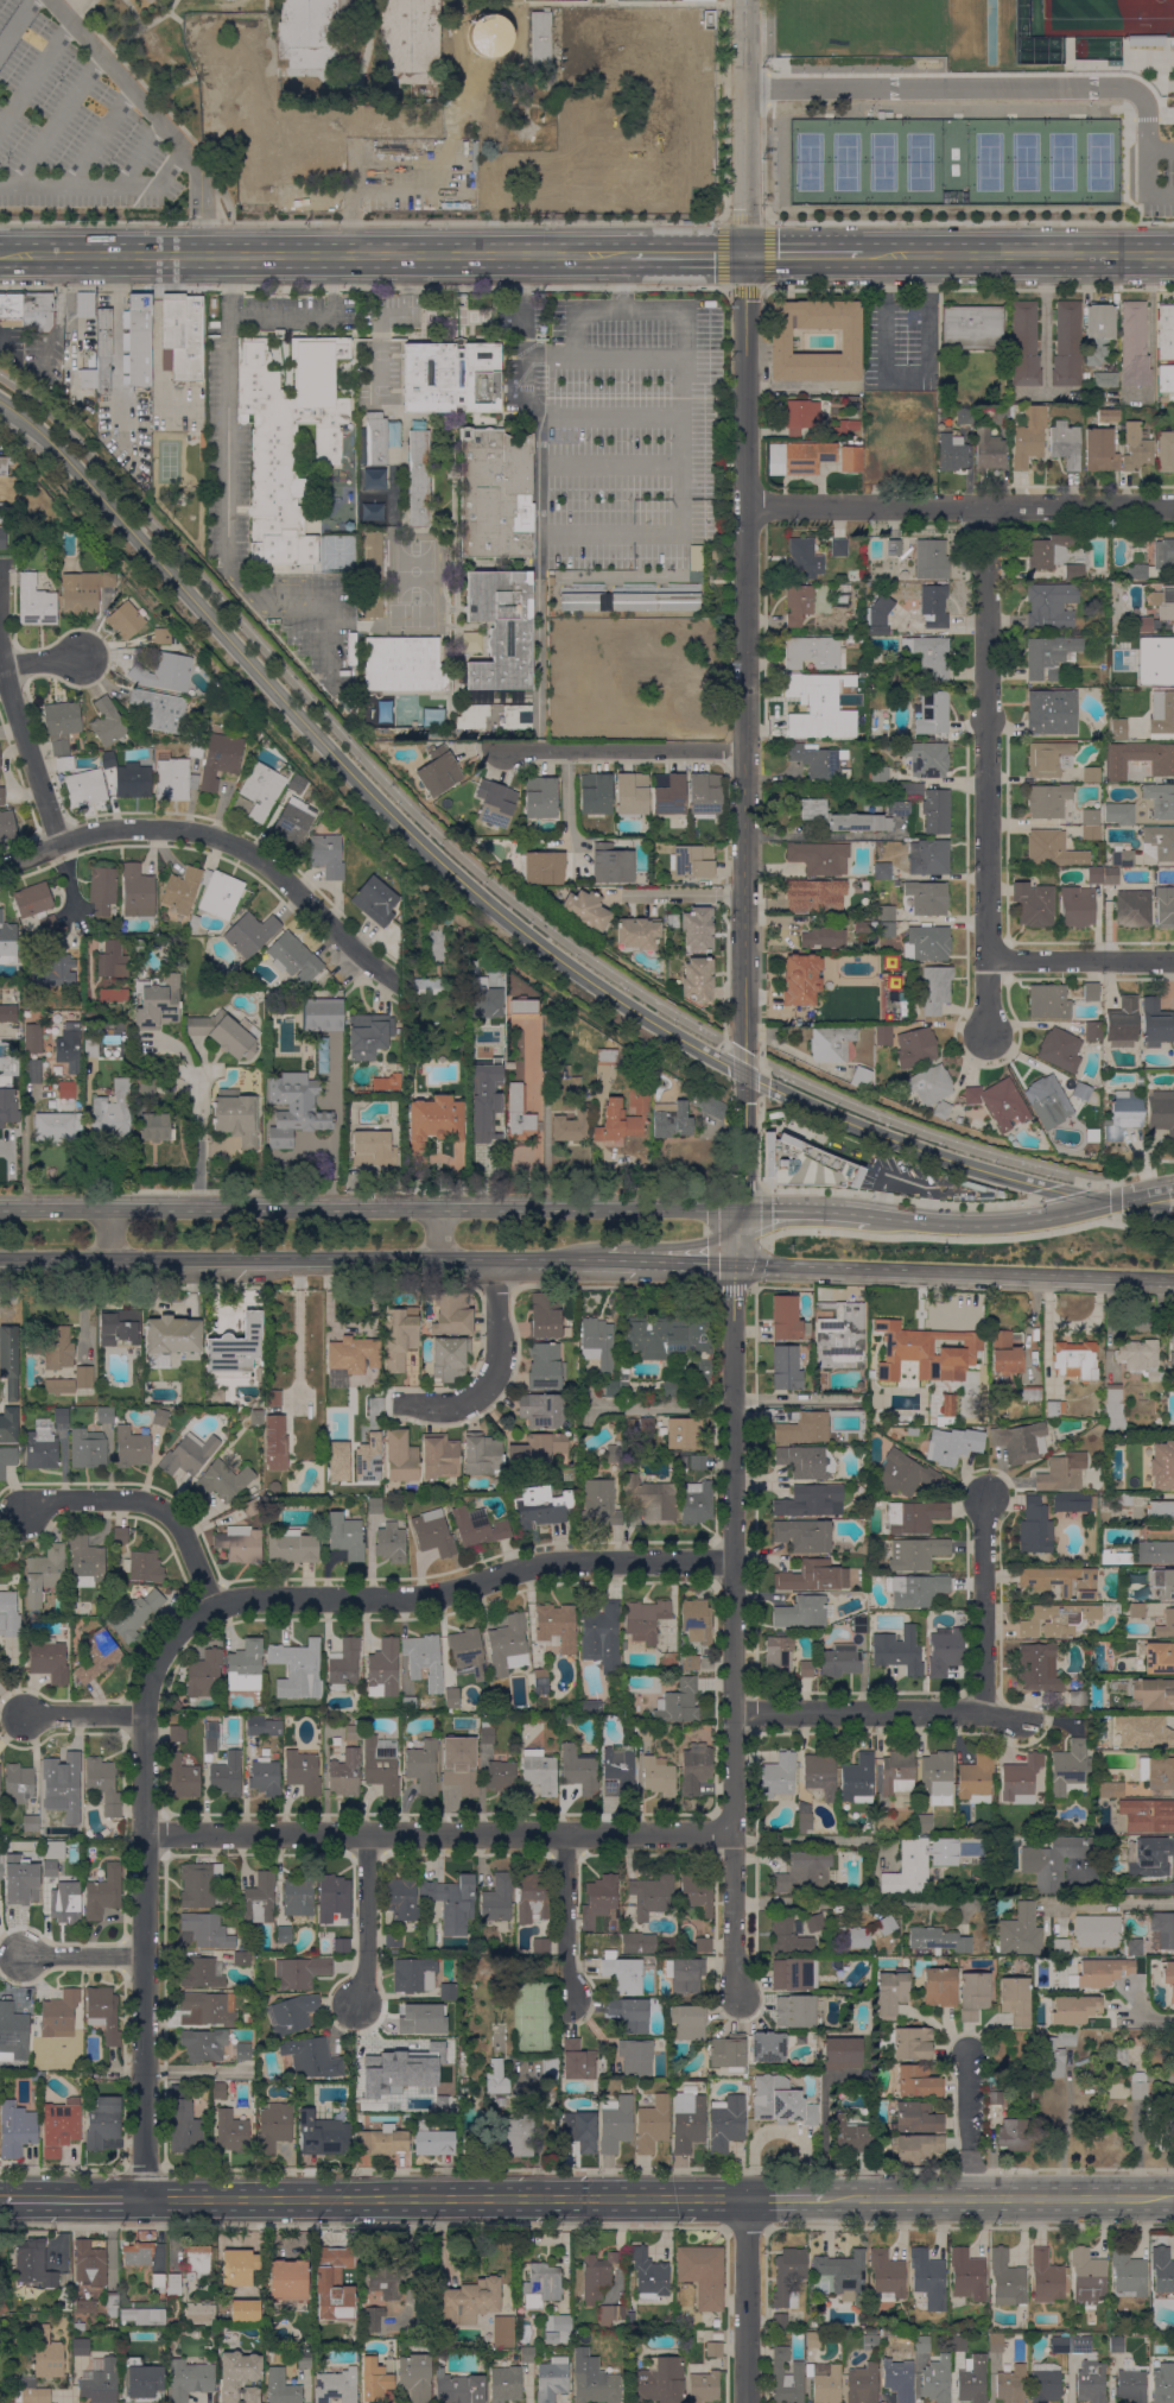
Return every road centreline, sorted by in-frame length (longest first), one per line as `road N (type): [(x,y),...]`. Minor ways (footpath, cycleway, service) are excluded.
road 1 (residential): [(741,1210),(744,88)]
road 2 (tertiary): [(741,1210),(0,1209)]
road 3 (residential): [(737,1997),(734,1263)]
road 4 (primary): [(0,255),(630,254)]
road 5 (residential): [(144,2200),(144,1714),(163,1649),(212,1606)]
road 6 (tertiary): [(0,1259),(604,1261)]
road 7 (secondary): [(747,2198),(144,2200)]
road 8 (residential): [(737,1835),(144,1838)]
road 9 (residential): [(988,1038),(986,507)]
road 10 (residential): [(734,1562),(571,1561),(430,1598),(212,1606)]
road 11 (residential): [(0,866),(110,829),(223,841),(256,858),(393,982)]
road 12 (residential): [(1173,507),(745,506)]
road 13 (tertiary): [(734,1263),(1115,1277)]
road 14 (secondary): [(1173,2199),(824,2198)]
road 15 (primary): [(863,254),(1173,253)]
road 16 (residential): [(1026,1722),(984,1714),(737,1714)]
road 17 (residential): [(744,752),(477,751)]
road 18 (residential): [(212,1606),(179,1526),(159,1506),(50,1500),(19,1514)]
road 19 (tertiary): [(1115,1201),(986,1225),(878,1215)]
road 20 (residential): [(984,1714),(985,1498)]
road 21 (residential): [(746,2402),(747,2198)]
road 22 (residential): [(59,843),(0,660)]
road 23 (residential): [(1173,961),(990,961)]
road 24 (residential): [(353,2006),(364,1975),(364,1836)]
road 25 (residential): [(565,2002),(565,1835)]
road 26 (residential): [(971,2198),(969,2055)]
road 27 (secondary): [(144,2200),(1,2200)]
road 28 (tertiary): [(878,1215),(741,1210)]
road 29 (residential): [(144,1714),(20,1715)]
road 30 (residential): [(144,1955),(20,1955)]

